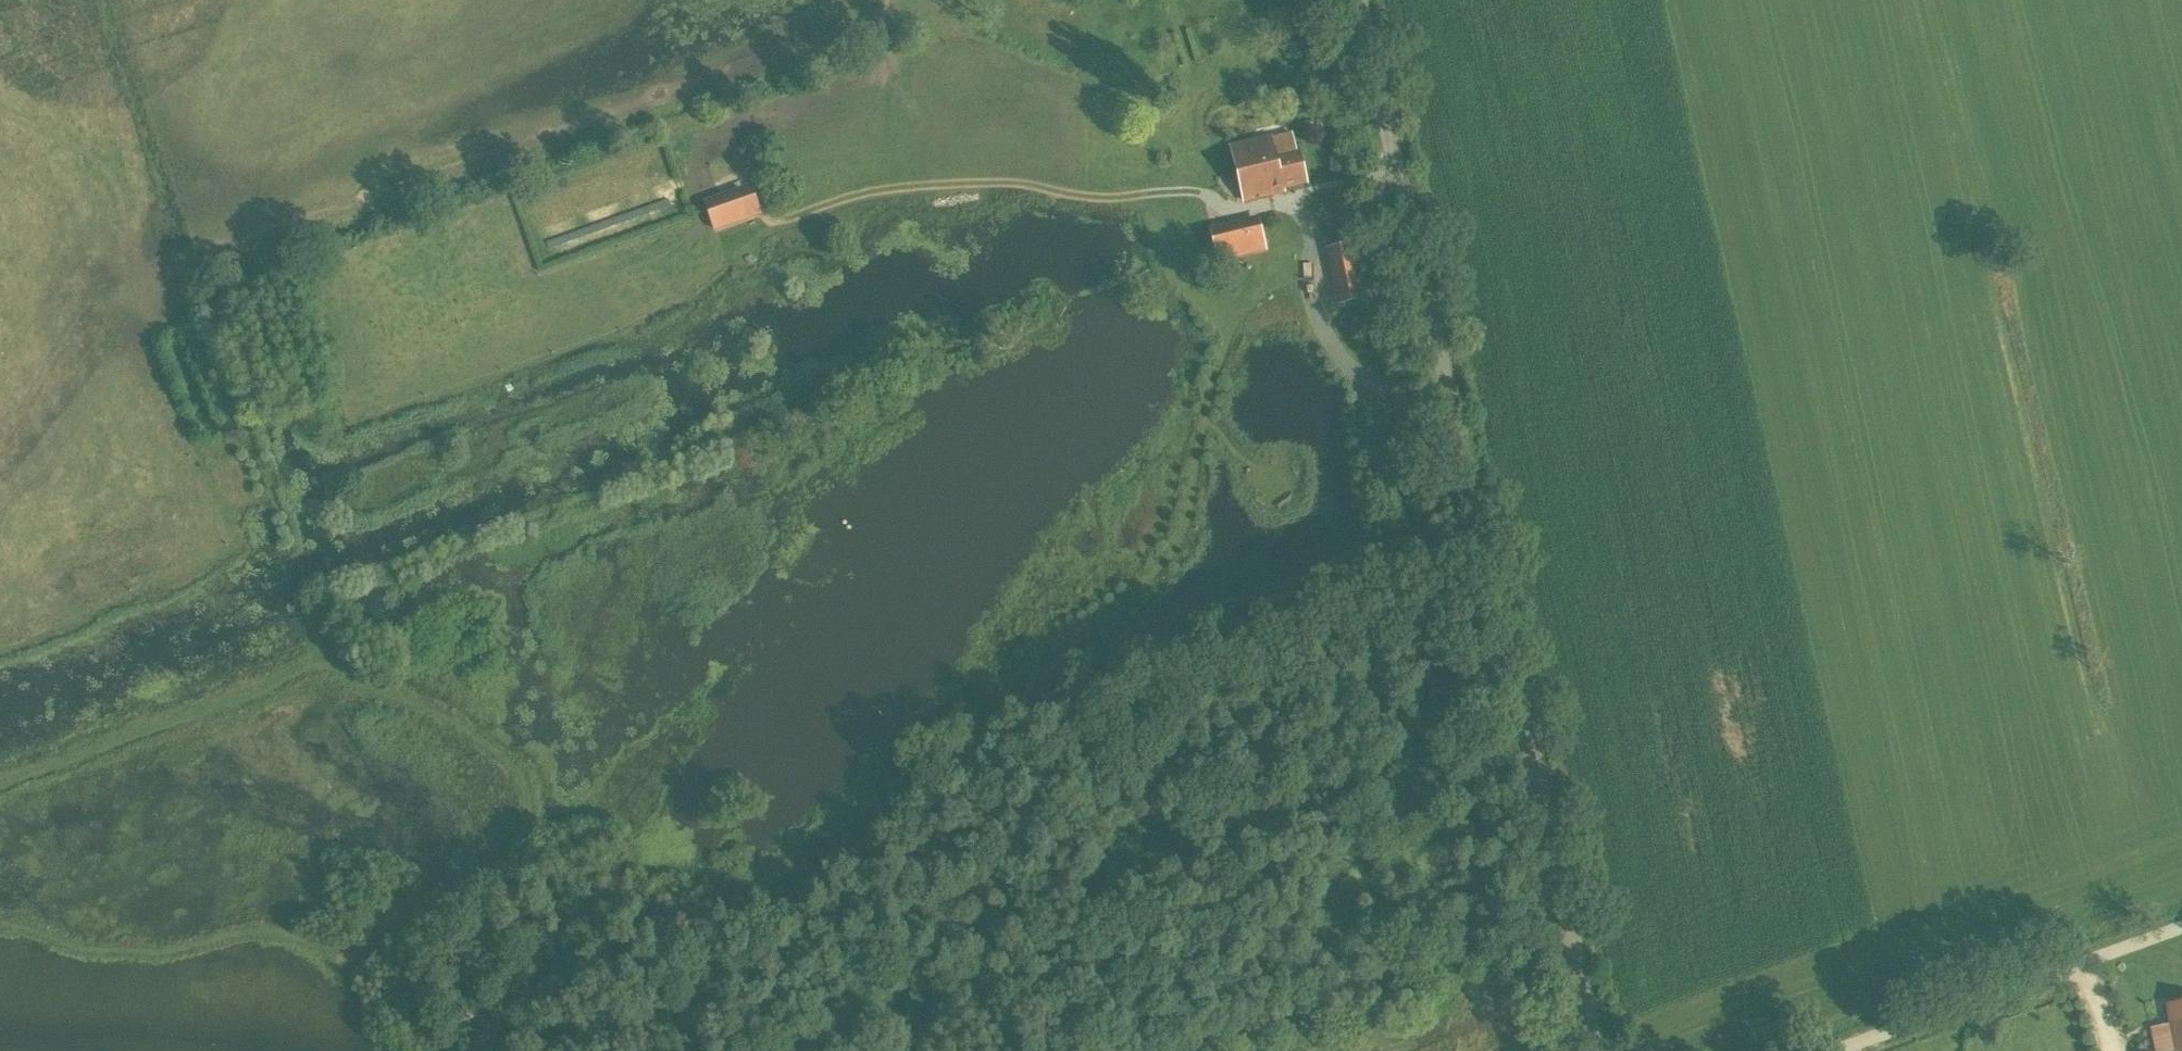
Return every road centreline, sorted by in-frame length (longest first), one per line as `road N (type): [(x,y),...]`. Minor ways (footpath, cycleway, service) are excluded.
road 1 (unclassified): [(1613,1050),(1369,0)]
road 2 (unclassified): [(1740,1050),(2181,894)]

